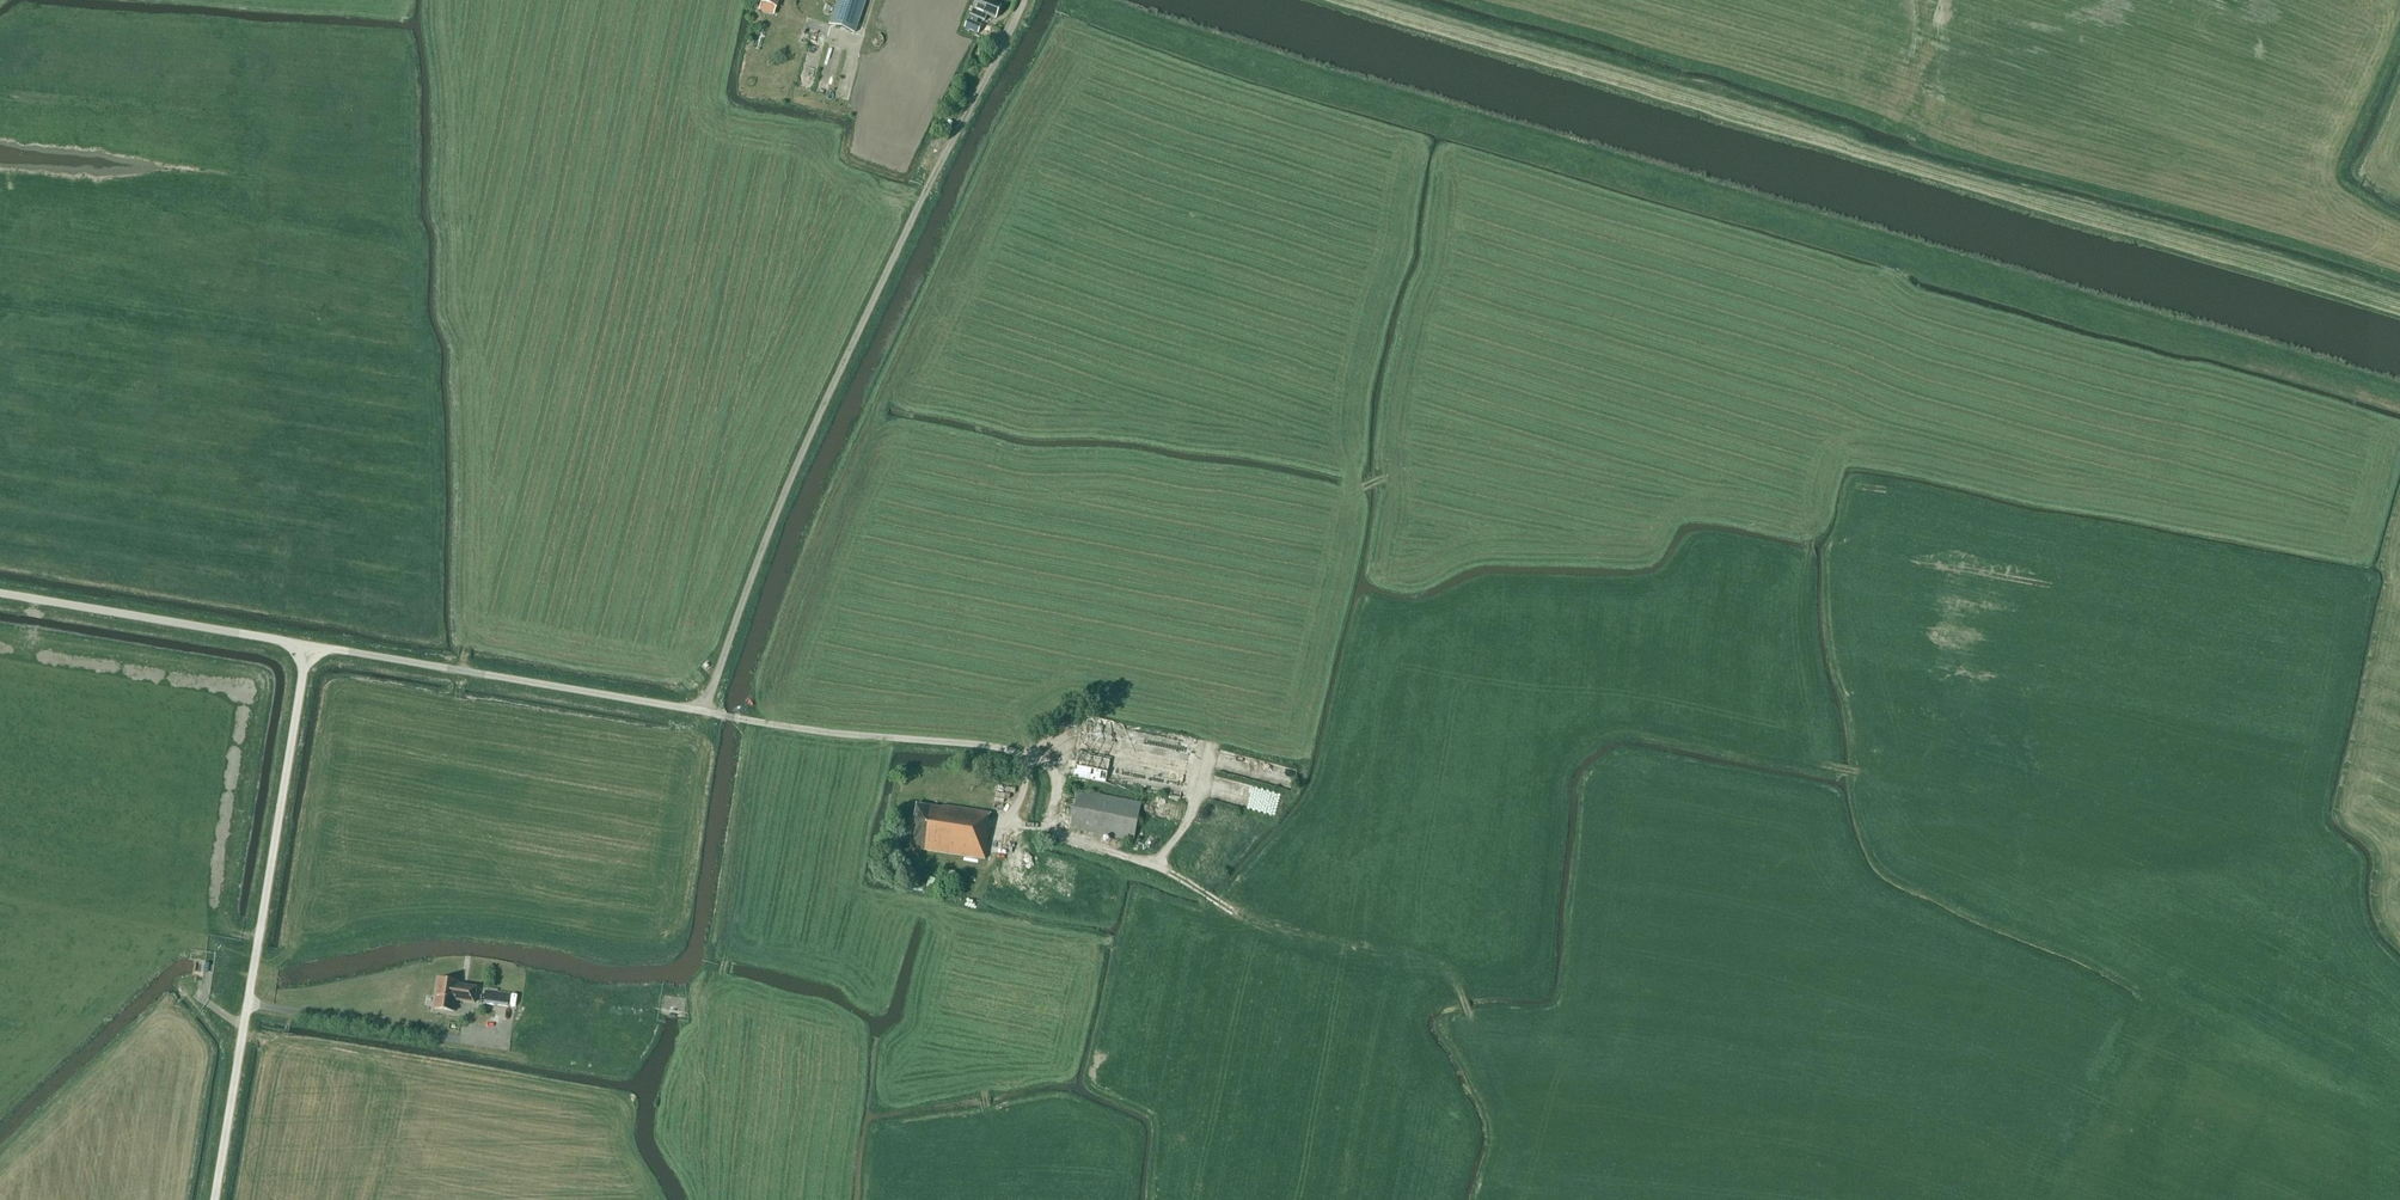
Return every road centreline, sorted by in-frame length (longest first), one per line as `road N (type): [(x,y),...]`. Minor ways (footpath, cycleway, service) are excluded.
road 1 (unclassified): [(1022,0),(809,435),(705,713)]
road 2 (unclassified): [(214,1199),(308,645)]
road 3 (unclassified): [(705,713),(308,645)]
road 4 (unclassified): [(1030,756),(705,713)]
road 5 (unclassified): [(308,645),(0,596)]

